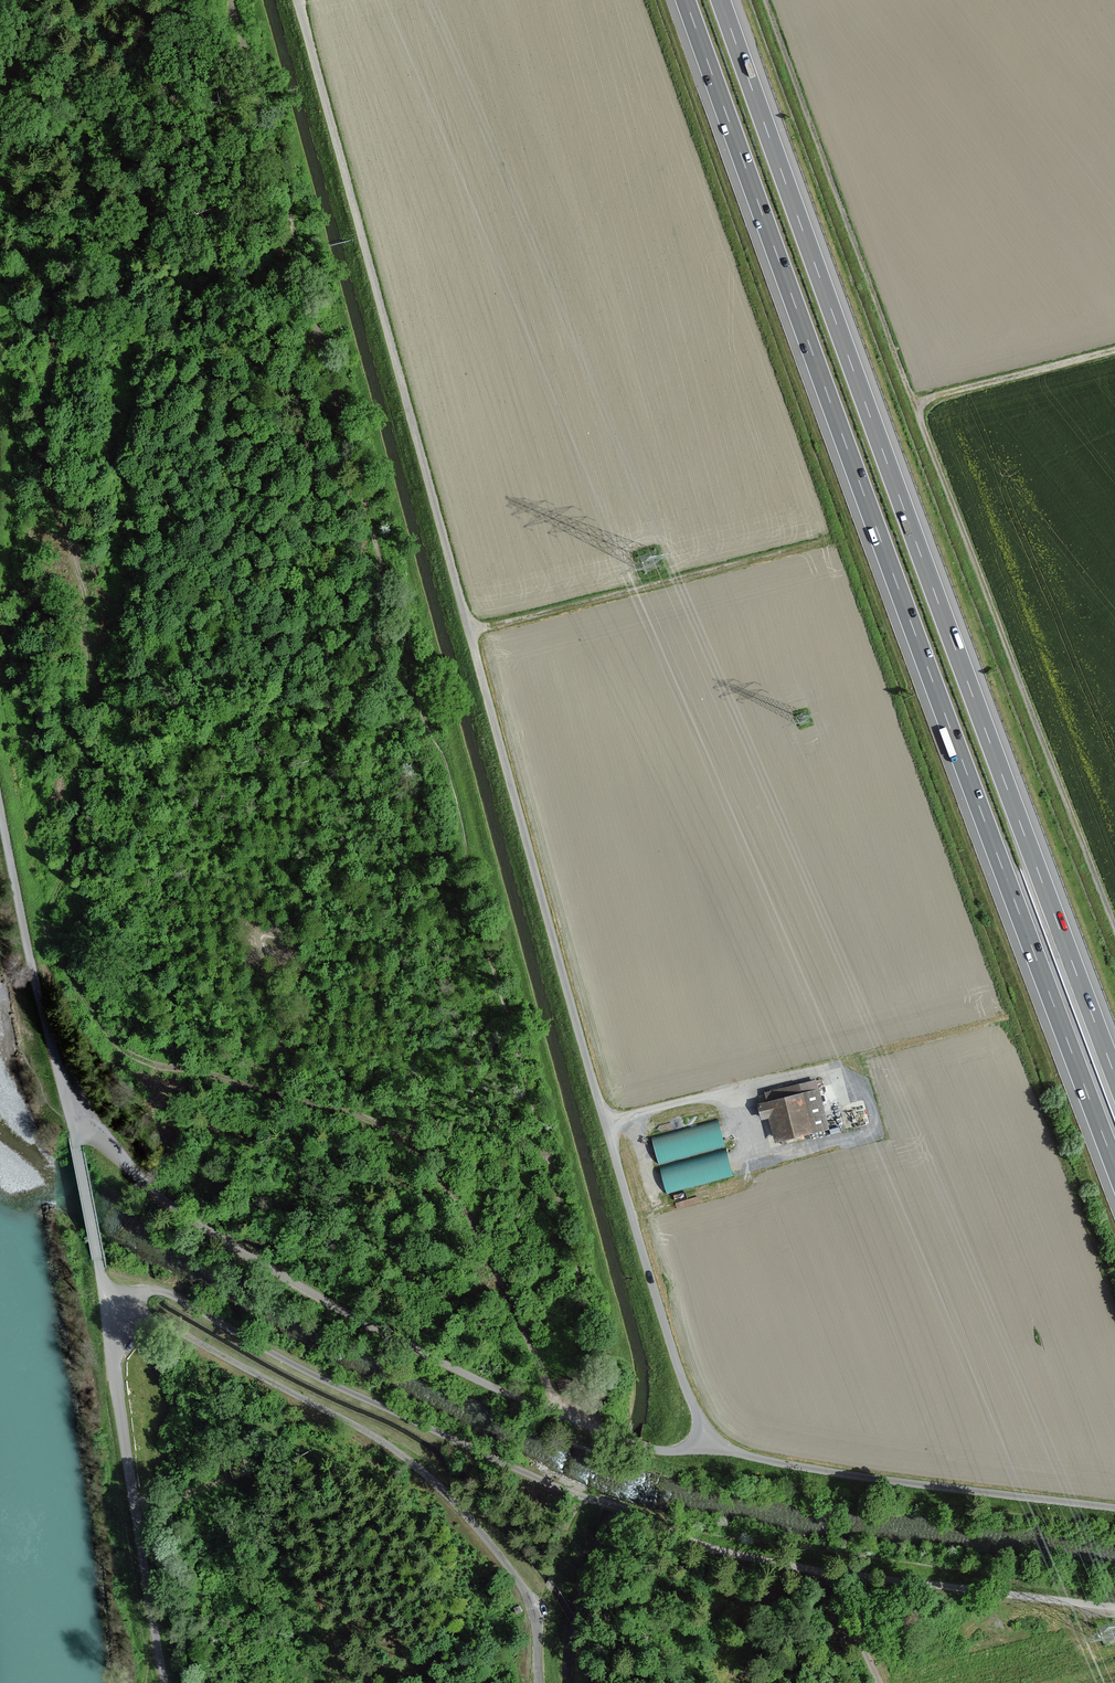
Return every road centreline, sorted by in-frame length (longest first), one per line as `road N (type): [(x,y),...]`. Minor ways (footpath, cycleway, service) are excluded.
road 1 (unclassified): [(299,0),(620,1177),(707,1439),(778,1463),(1114,1509)]
road 2 (track): [(604,1433),(582,1295),(474,904),(459,805),(423,712),(231,0)]
road 3 (motorway): [(686,0),(1114,1168)]
road 4 (motorway): [(1114,1075),(721,0)]
road 5 (track): [(1114,1608),(717,1551),(343,1388),(170,1294),(105,1293)]
road 6 (track): [(1114,925),(766,0)]
road 7 (track): [(711,1445),(674,1452),(642,1447),(480,1381),(191,1219),(97,1135),(73,1126)]
road 8 (track): [(542,1682),(535,1614),(522,1586),(431,1479),(359,1428),(105,1293)]
road 9 (unclassified): [(98,1259),(165,1682)]
road 10 (track): [(469,630),(826,539)]
road 11 (track): [(0,807),(73,1126)]
road 12 (track): [(914,402),(1114,349)]
road 13 (track): [(73,1126),(98,1259)]
road 14 (track): [(535,1614),(583,1496)]

